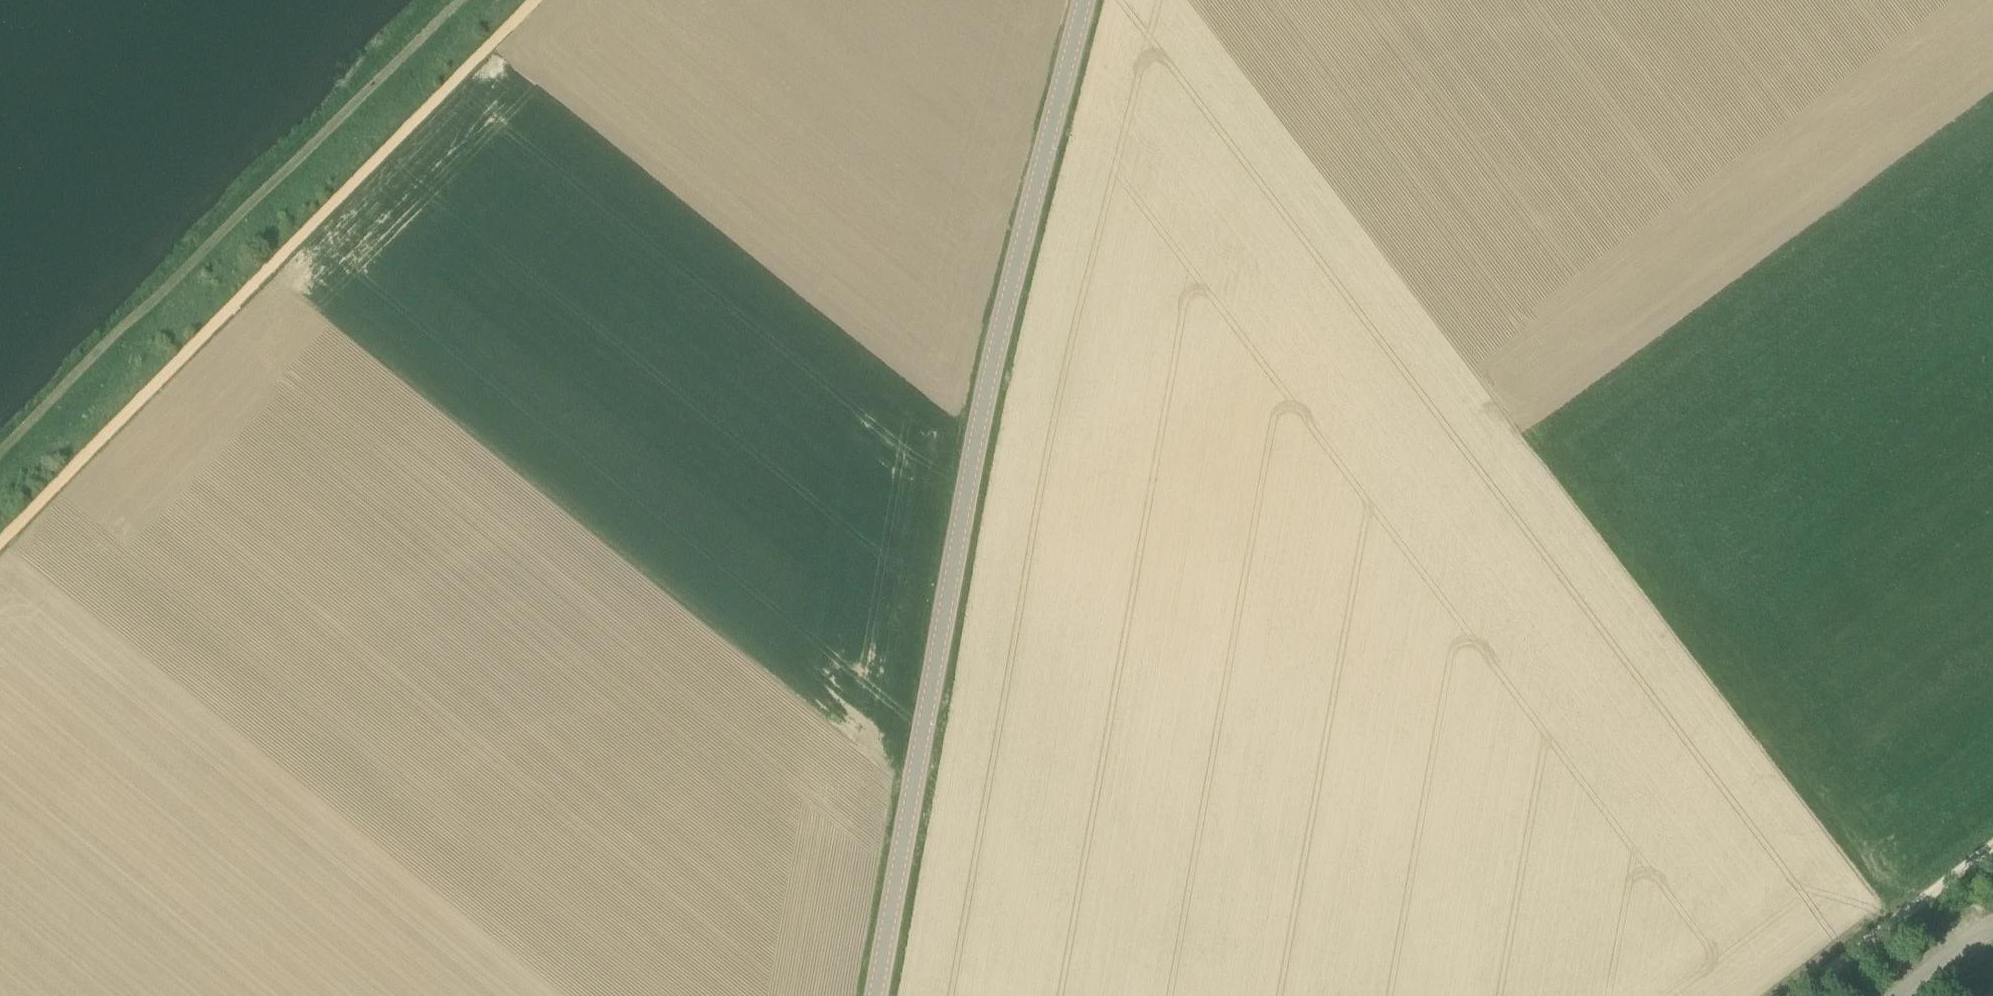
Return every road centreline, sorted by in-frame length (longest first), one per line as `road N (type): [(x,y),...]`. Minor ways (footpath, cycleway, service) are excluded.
road 1 (tertiary): [(874,995),(977,450),(1084,0)]
road 2 (track): [(1992,846),(1799,995)]

